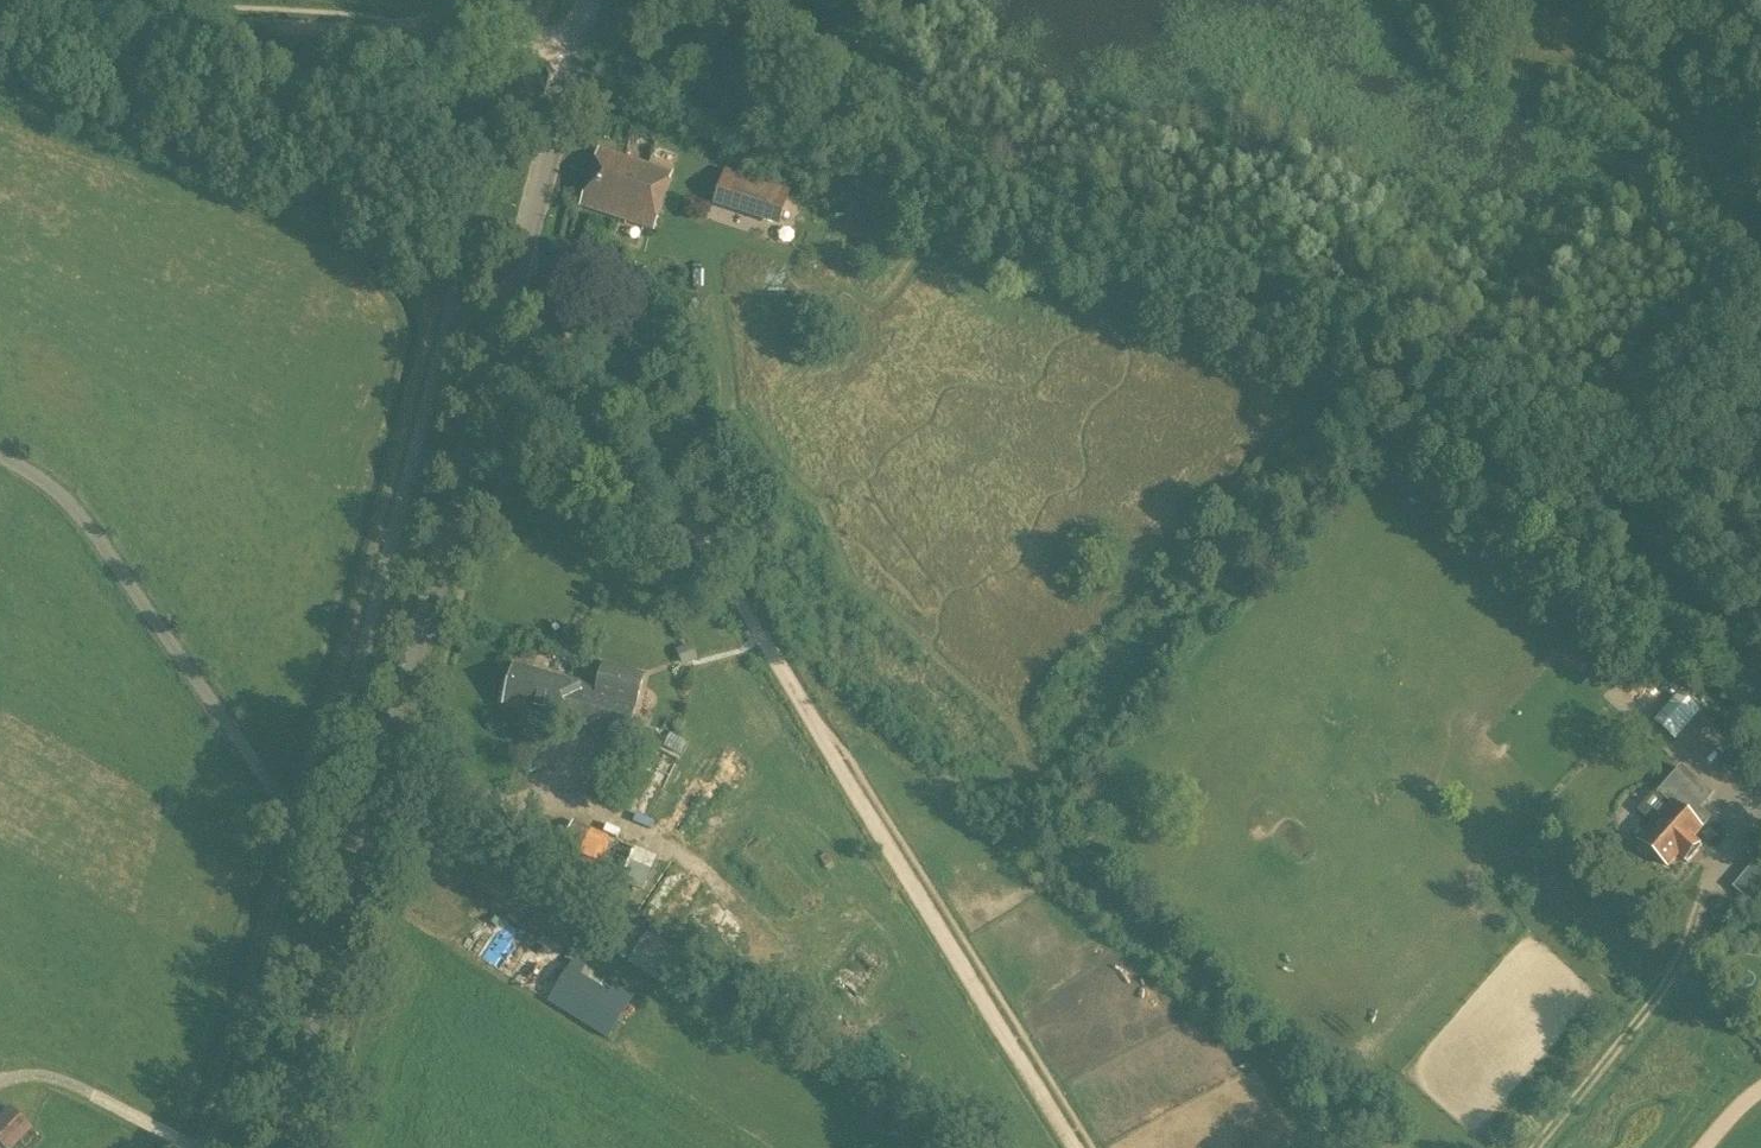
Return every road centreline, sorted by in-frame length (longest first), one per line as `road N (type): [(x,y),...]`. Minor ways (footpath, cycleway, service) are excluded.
road 1 (tertiary): [(287,1147),(589,0)]
road 2 (track): [(516,274),(560,315),(1084,1147)]
road 3 (track): [(508,40),(107,10),(73,0)]

